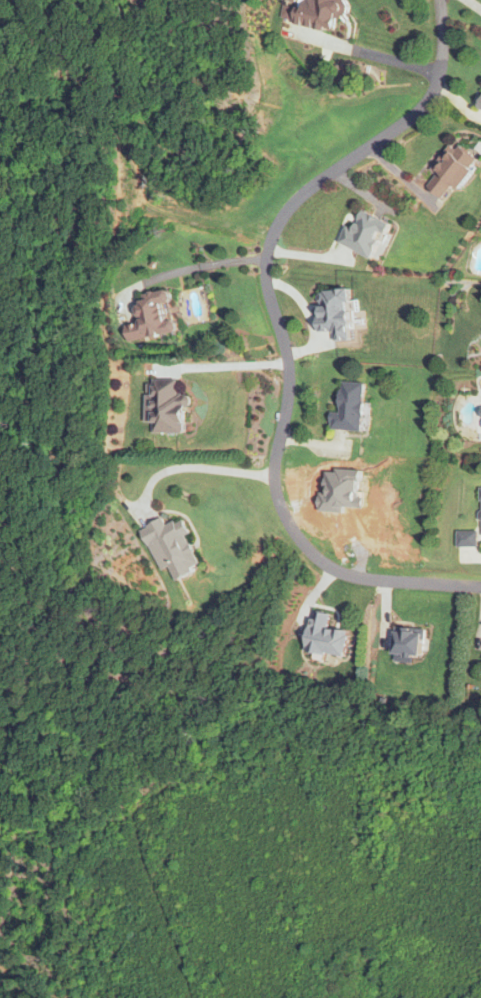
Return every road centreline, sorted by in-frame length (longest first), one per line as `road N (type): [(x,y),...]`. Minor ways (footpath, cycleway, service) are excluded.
road 1 (residential): [(480,586),(343,573),(297,535),(275,476),(290,381),(266,285),(269,243),(298,198),(427,100),(440,69),(440,0)]

